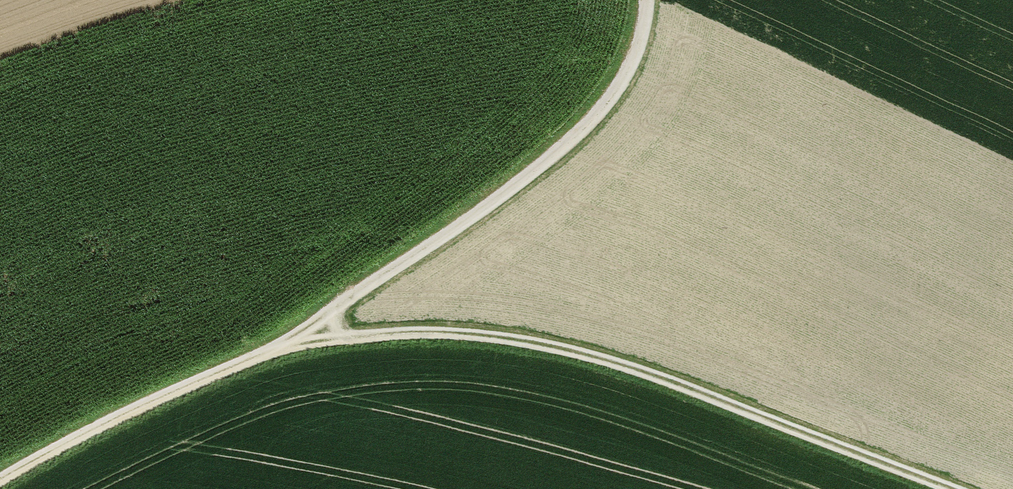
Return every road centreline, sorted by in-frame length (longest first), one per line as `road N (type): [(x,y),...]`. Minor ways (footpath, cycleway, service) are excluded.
road 1 (track): [(276,352),(399,338),(500,340),(613,362),(944,488)]
road 2 (track): [(276,352),(532,175),(608,101),(645,39),(648,0)]
road 3 (track): [(2,488),(102,429),(276,352)]

